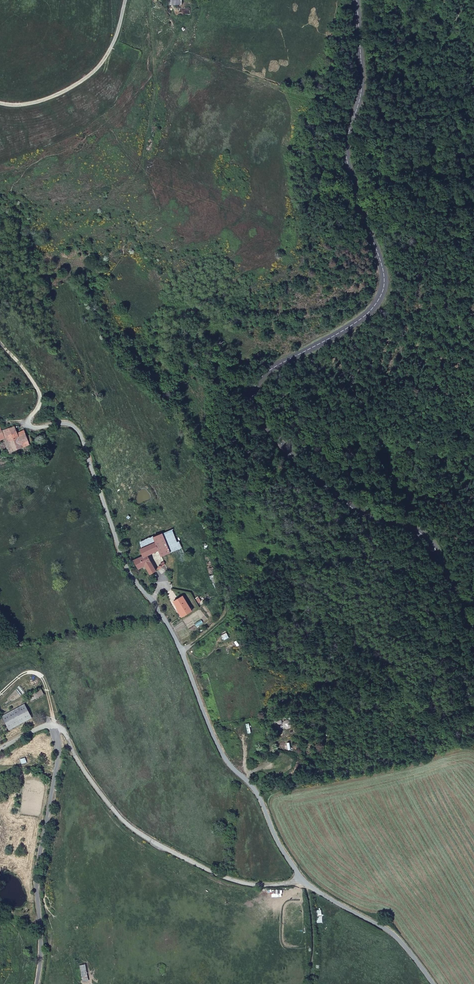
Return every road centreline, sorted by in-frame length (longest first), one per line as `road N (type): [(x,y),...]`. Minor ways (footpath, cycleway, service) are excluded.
road 1 (secondary): [(473,627),(426,537),(351,506),(301,464),(253,402),(262,376),(343,330),(383,294),(384,271),(346,159),(363,75),(357,0)]
road 2 (unclassified): [(304,879),(253,786),(219,748),(180,649),(127,567),(78,433),(33,428),(31,417)]
road 3 (unclassified): [(53,726),(135,830),(246,884),(304,879)]
road 4 (unclassified): [(53,726),(57,764),(37,868),(37,983)]
road 5 (unclassified): [(433,983),(396,936),(304,879)]

